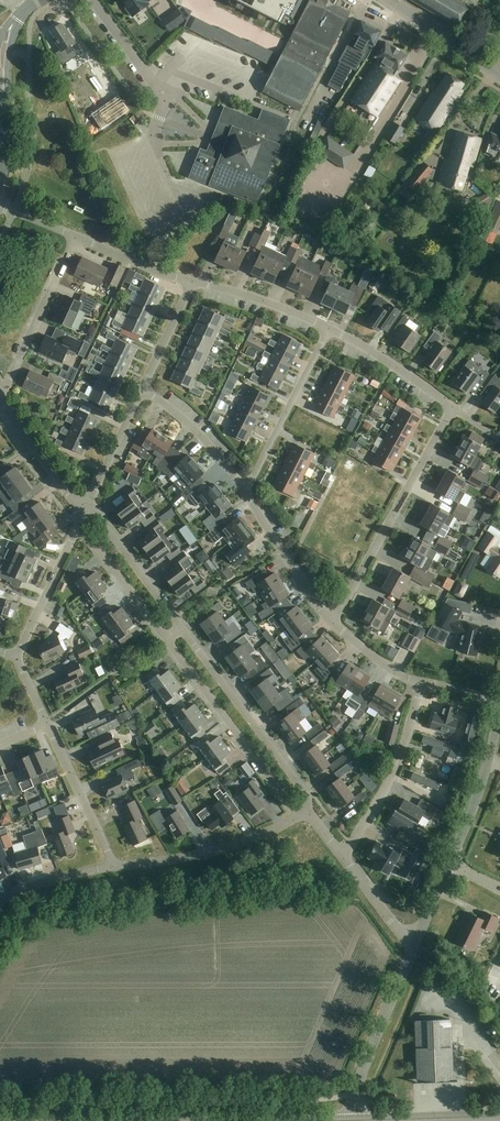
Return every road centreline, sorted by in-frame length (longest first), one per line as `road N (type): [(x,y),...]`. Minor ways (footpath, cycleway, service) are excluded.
road 1 (residential): [(333,624),(453,408)]
road 2 (residential): [(310,814),(309,801),(183,629)]
road 3 (residential): [(168,641),(300,818)]
road 4 (residential): [(343,861),(401,759),(423,683)]
road 5 (residential): [(114,866),(218,850),(300,818)]
road 6 (unclassified): [(350,1120),(367,1055),(415,943)]
road 7 (residential): [(245,494),(330,331)]
road 8 (residential): [(0,400),(76,238)]
road 9 (unclassified): [(449,865),(499,710)]
road 10 (residential): [(114,866),(47,724)]
road 11 (residential): [(333,624),(245,494)]
road 12 (residential): [(183,629),(86,506)]
road 13 (residential): [(78,522),(168,641)]
road 14 (residential): [(18,658),(78,522)]
road 15 (residential): [(330,331),(192,282)]
road 16 (residential): [(245,494),(189,426),(143,391)]
road 17 (residential): [(453,408),(330,331)]
road 18 (residential): [(84,512),(0,400)]
road 19 (secondary): [(499,75),(386,0)]
road 20 (residential): [(86,506),(143,391)]
road 21 (residential): [(192,282),(76,238)]
road 22 (primary): [(379,1120),(499,1118)]

